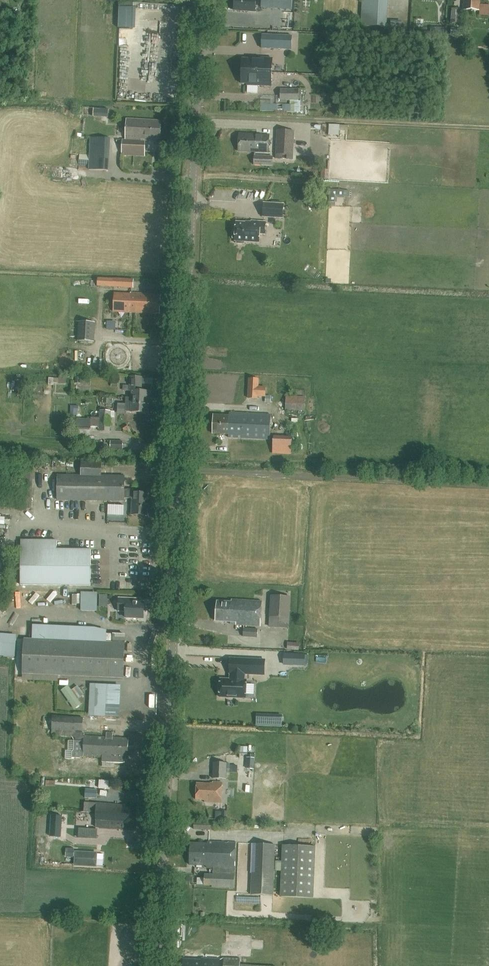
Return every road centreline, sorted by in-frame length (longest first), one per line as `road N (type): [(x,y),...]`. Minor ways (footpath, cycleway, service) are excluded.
road 1 (unclassified): [(157,965),(200,0)]
road 2 (track): [(488,483),(179,469)]

